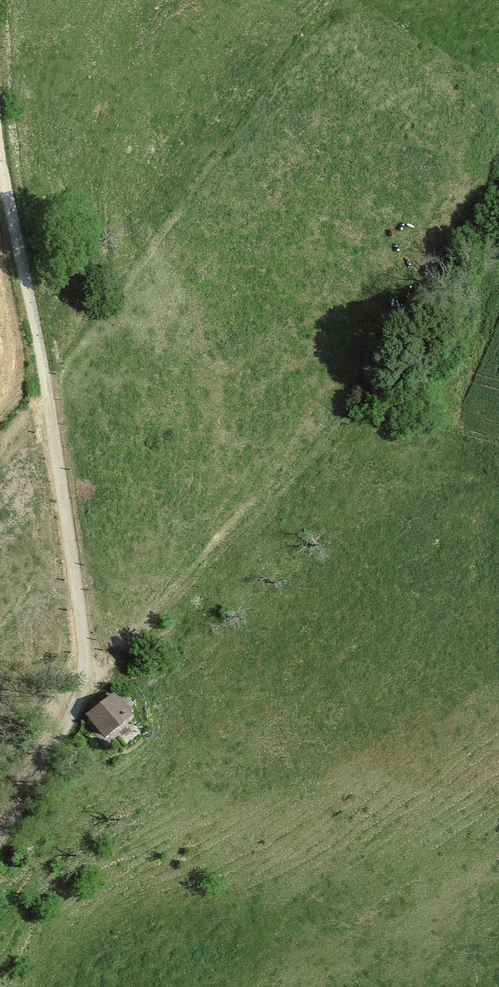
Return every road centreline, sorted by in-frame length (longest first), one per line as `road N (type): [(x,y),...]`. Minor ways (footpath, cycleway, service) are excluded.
road 1 (track): [(0,840),(85,692),(86,641),(0,132)]
road 2 (track): [(498,122),(342,399),(153,621),(85,688)]

